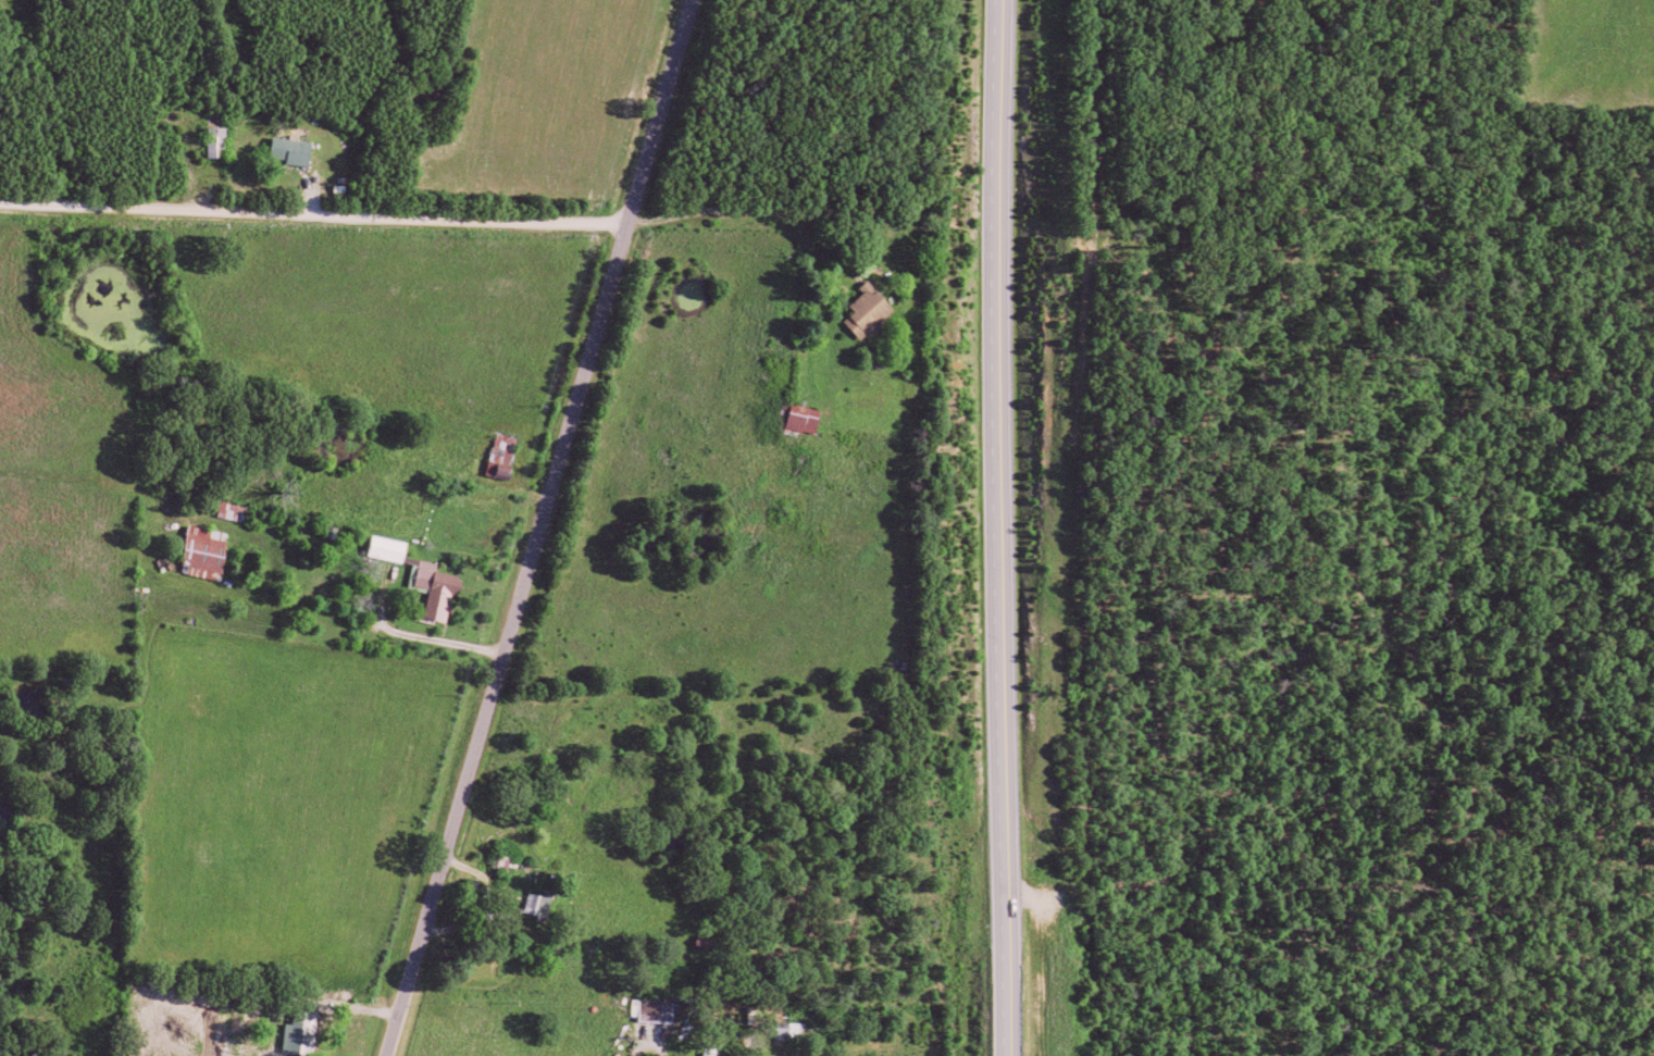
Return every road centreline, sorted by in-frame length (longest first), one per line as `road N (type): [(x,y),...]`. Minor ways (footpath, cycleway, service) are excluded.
road 1 (residential): [(384,1055),(693,0)]
road 2 (primary): [(1005,1055),(996,0)]
road 3 (residential): [(627,222),(0,202)]

